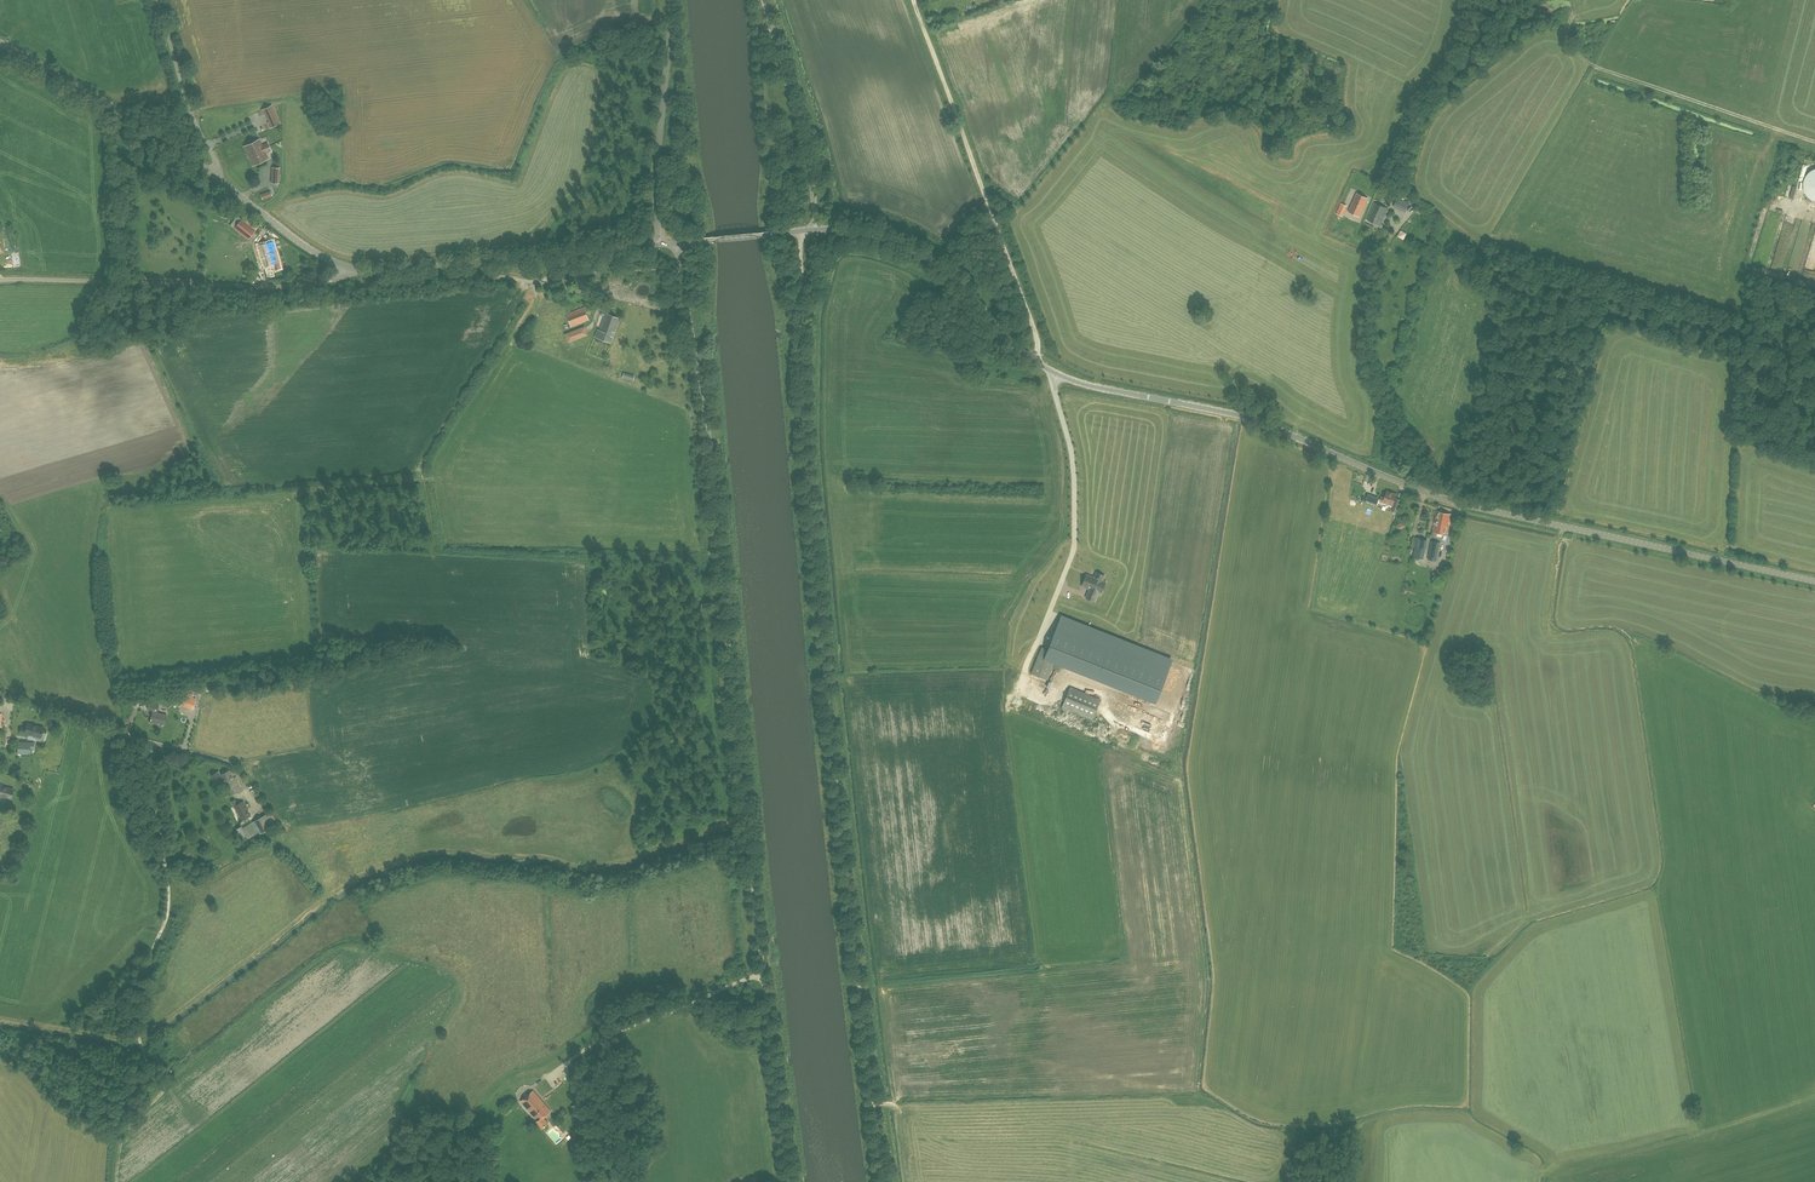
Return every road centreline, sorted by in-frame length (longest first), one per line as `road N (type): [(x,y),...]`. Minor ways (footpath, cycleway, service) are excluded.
road 1 (tertiary): [(1814,582),(1469,507),(1243,417),(1074,381),(1028,357),(927,256),(869,234),(815,230)]
road 2 (unclassified): [(791,1181),(709,431),(676,243)]
road 3 (track): [(886,1181),(803,406)]
road 4 (track): [(1050,371),(919,17)]
road 5 (unclassified): [(0,281),(276,287),(355,271)]
road 6 (track): [(164,1084),(146,1057),(137,1011),(169,905),(150,741)]
road 7 (tertiary): [(355,271),(659,245)]
road 8 (track): [(1435,496),(1369,366),(1368,297),(1378,253),(1396,231)]
road 9 (track): [(764,974),(590,1044),(531,1088)]
road 10 (tertiary): [(217,175),(0,42)]
road 11 (unclassified): [(659,245),(669,0)]
road 12 (unclassified): [(815,230),(810,165),(764,0)]
road 13 (unclassified): [(178,749),(19,708),(0,692)]
road 14 (unclassified): [(217,175),(160,0)]
road 15 (track): [(803,406),(802,231)]
road 16 (tertiary): [(355,271),(312,251),(217,175)]
road 17 (tertiary): [(676,243),(815,230)]

